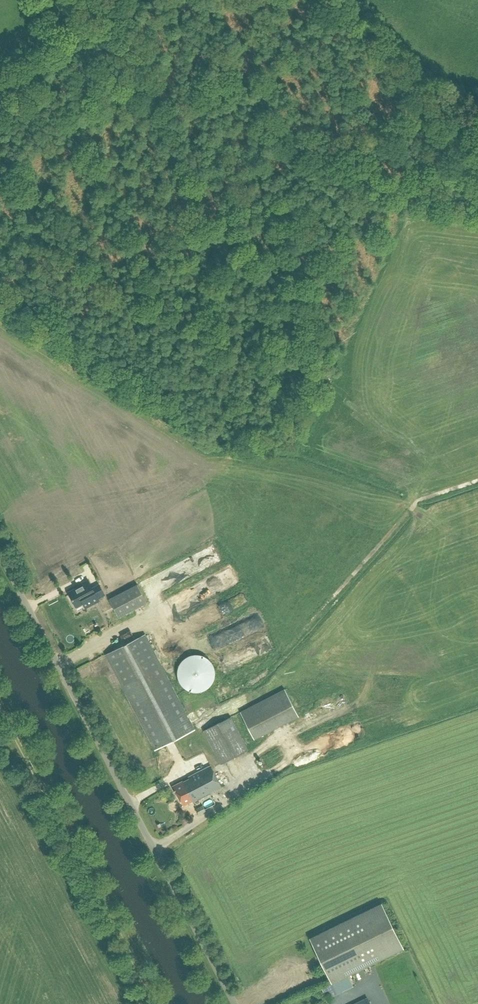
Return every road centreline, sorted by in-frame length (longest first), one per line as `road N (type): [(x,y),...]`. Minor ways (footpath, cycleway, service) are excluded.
road 1 (unclassified): [(233,1003),(0,556)]
road 2 (track): [(0,705),(158,1003)]

